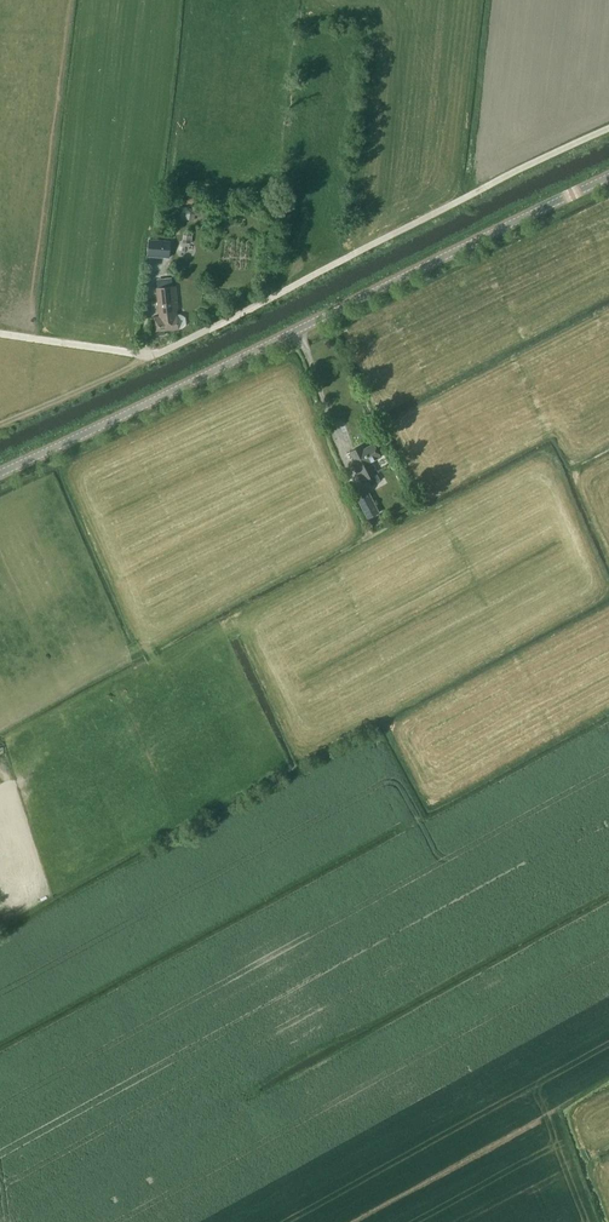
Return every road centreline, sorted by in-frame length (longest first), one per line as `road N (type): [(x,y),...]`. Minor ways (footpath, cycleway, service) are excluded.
road 1 (unclassified): [(0,474),(608,179)]

